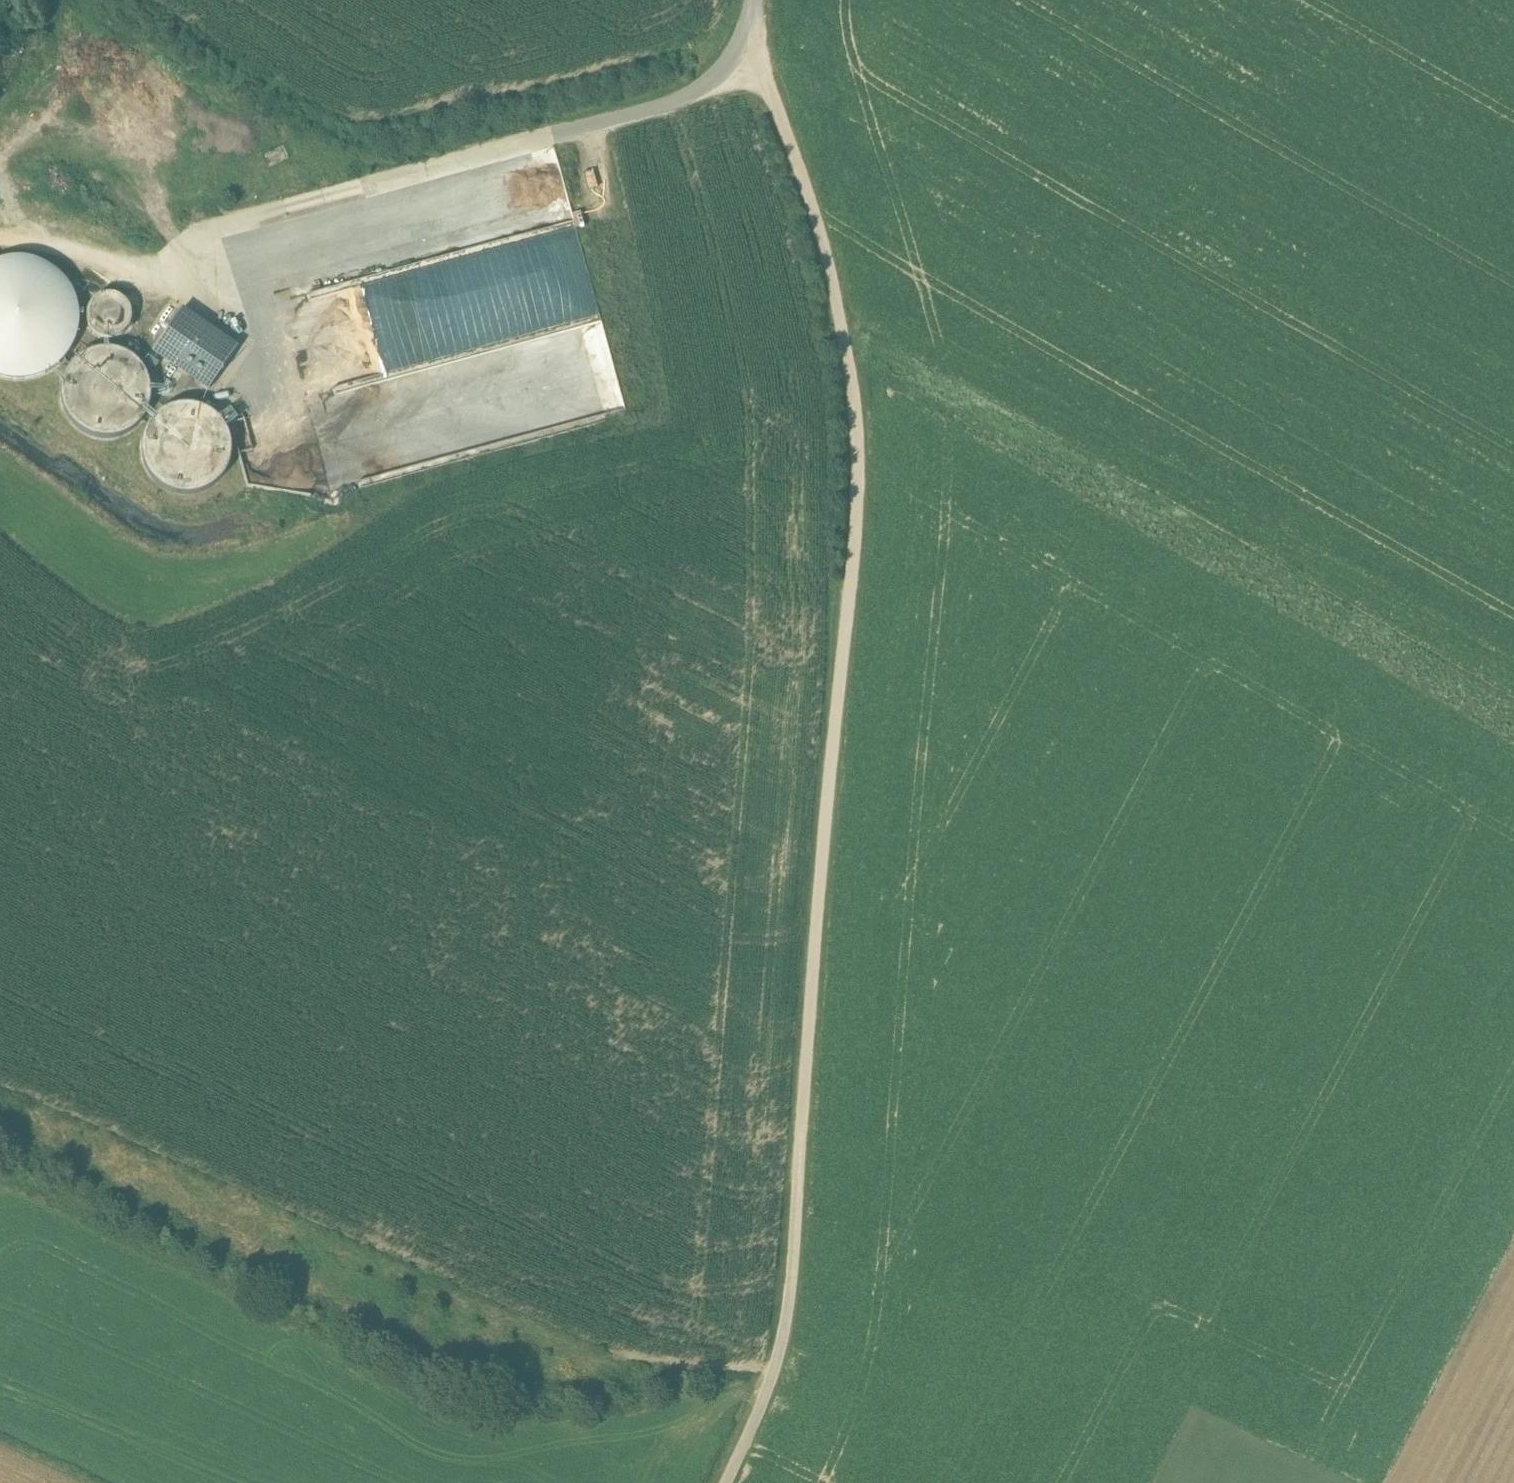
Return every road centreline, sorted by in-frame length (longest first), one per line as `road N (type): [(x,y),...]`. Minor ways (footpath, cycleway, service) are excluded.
road 1 (unclassified): [(759,0),(759,54),(782,109),(849,358),(857,528),(789,1282),(765,1395),(725,1482)]

